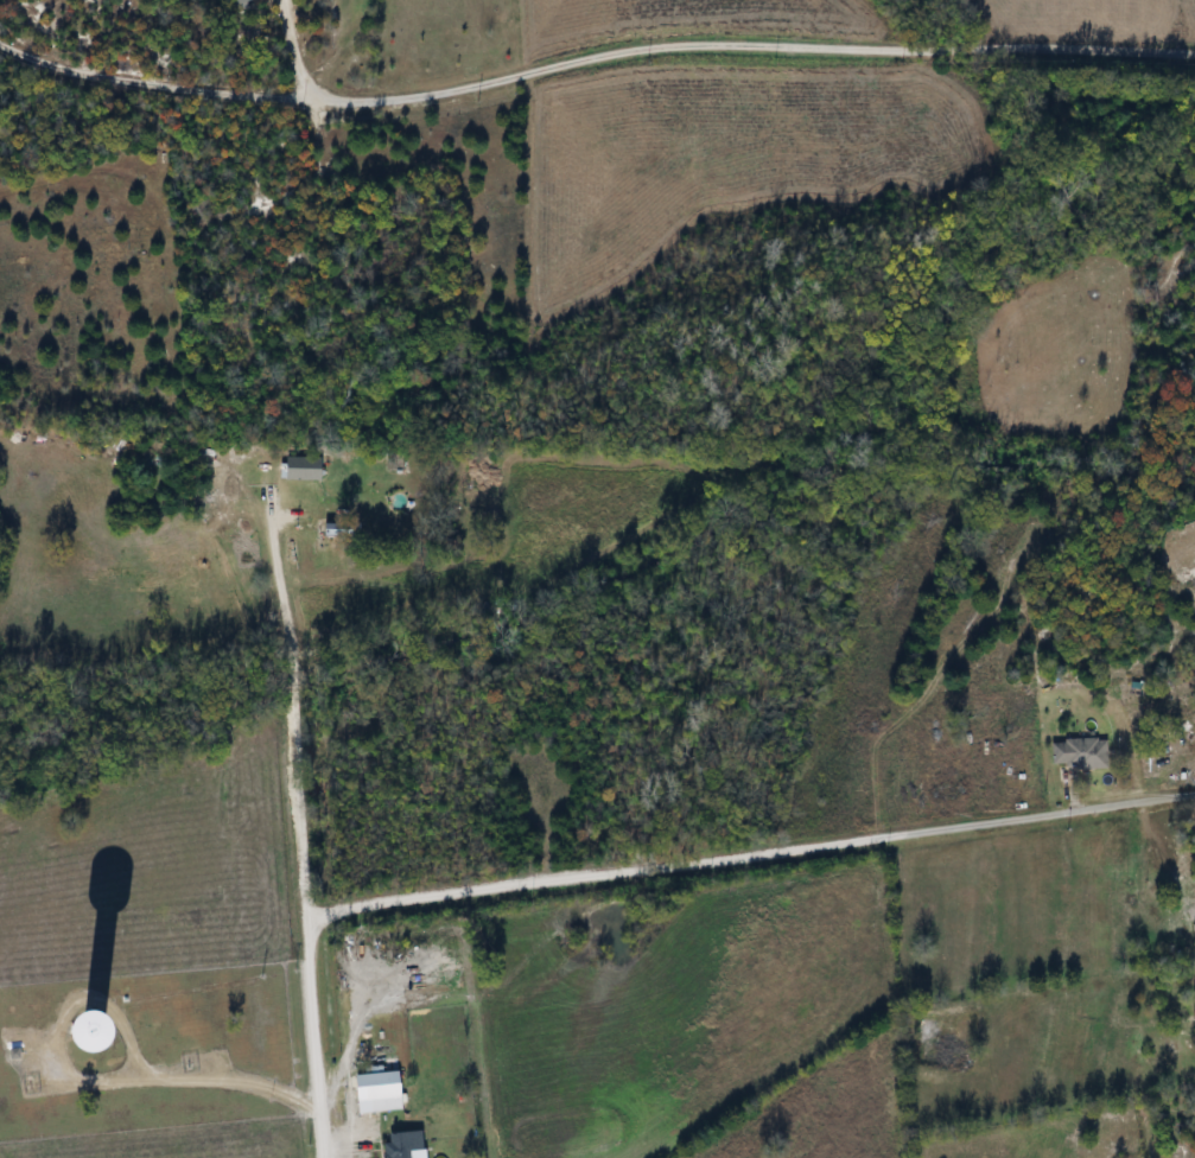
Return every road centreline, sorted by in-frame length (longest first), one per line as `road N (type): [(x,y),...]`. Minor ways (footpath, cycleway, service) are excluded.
road 1 (residential): [(305,915),(1194,794)]
road 2 (track): [(305,915),(290,629),(267,467)]
road 3 (residential): [(324,1157),(305,915)]

